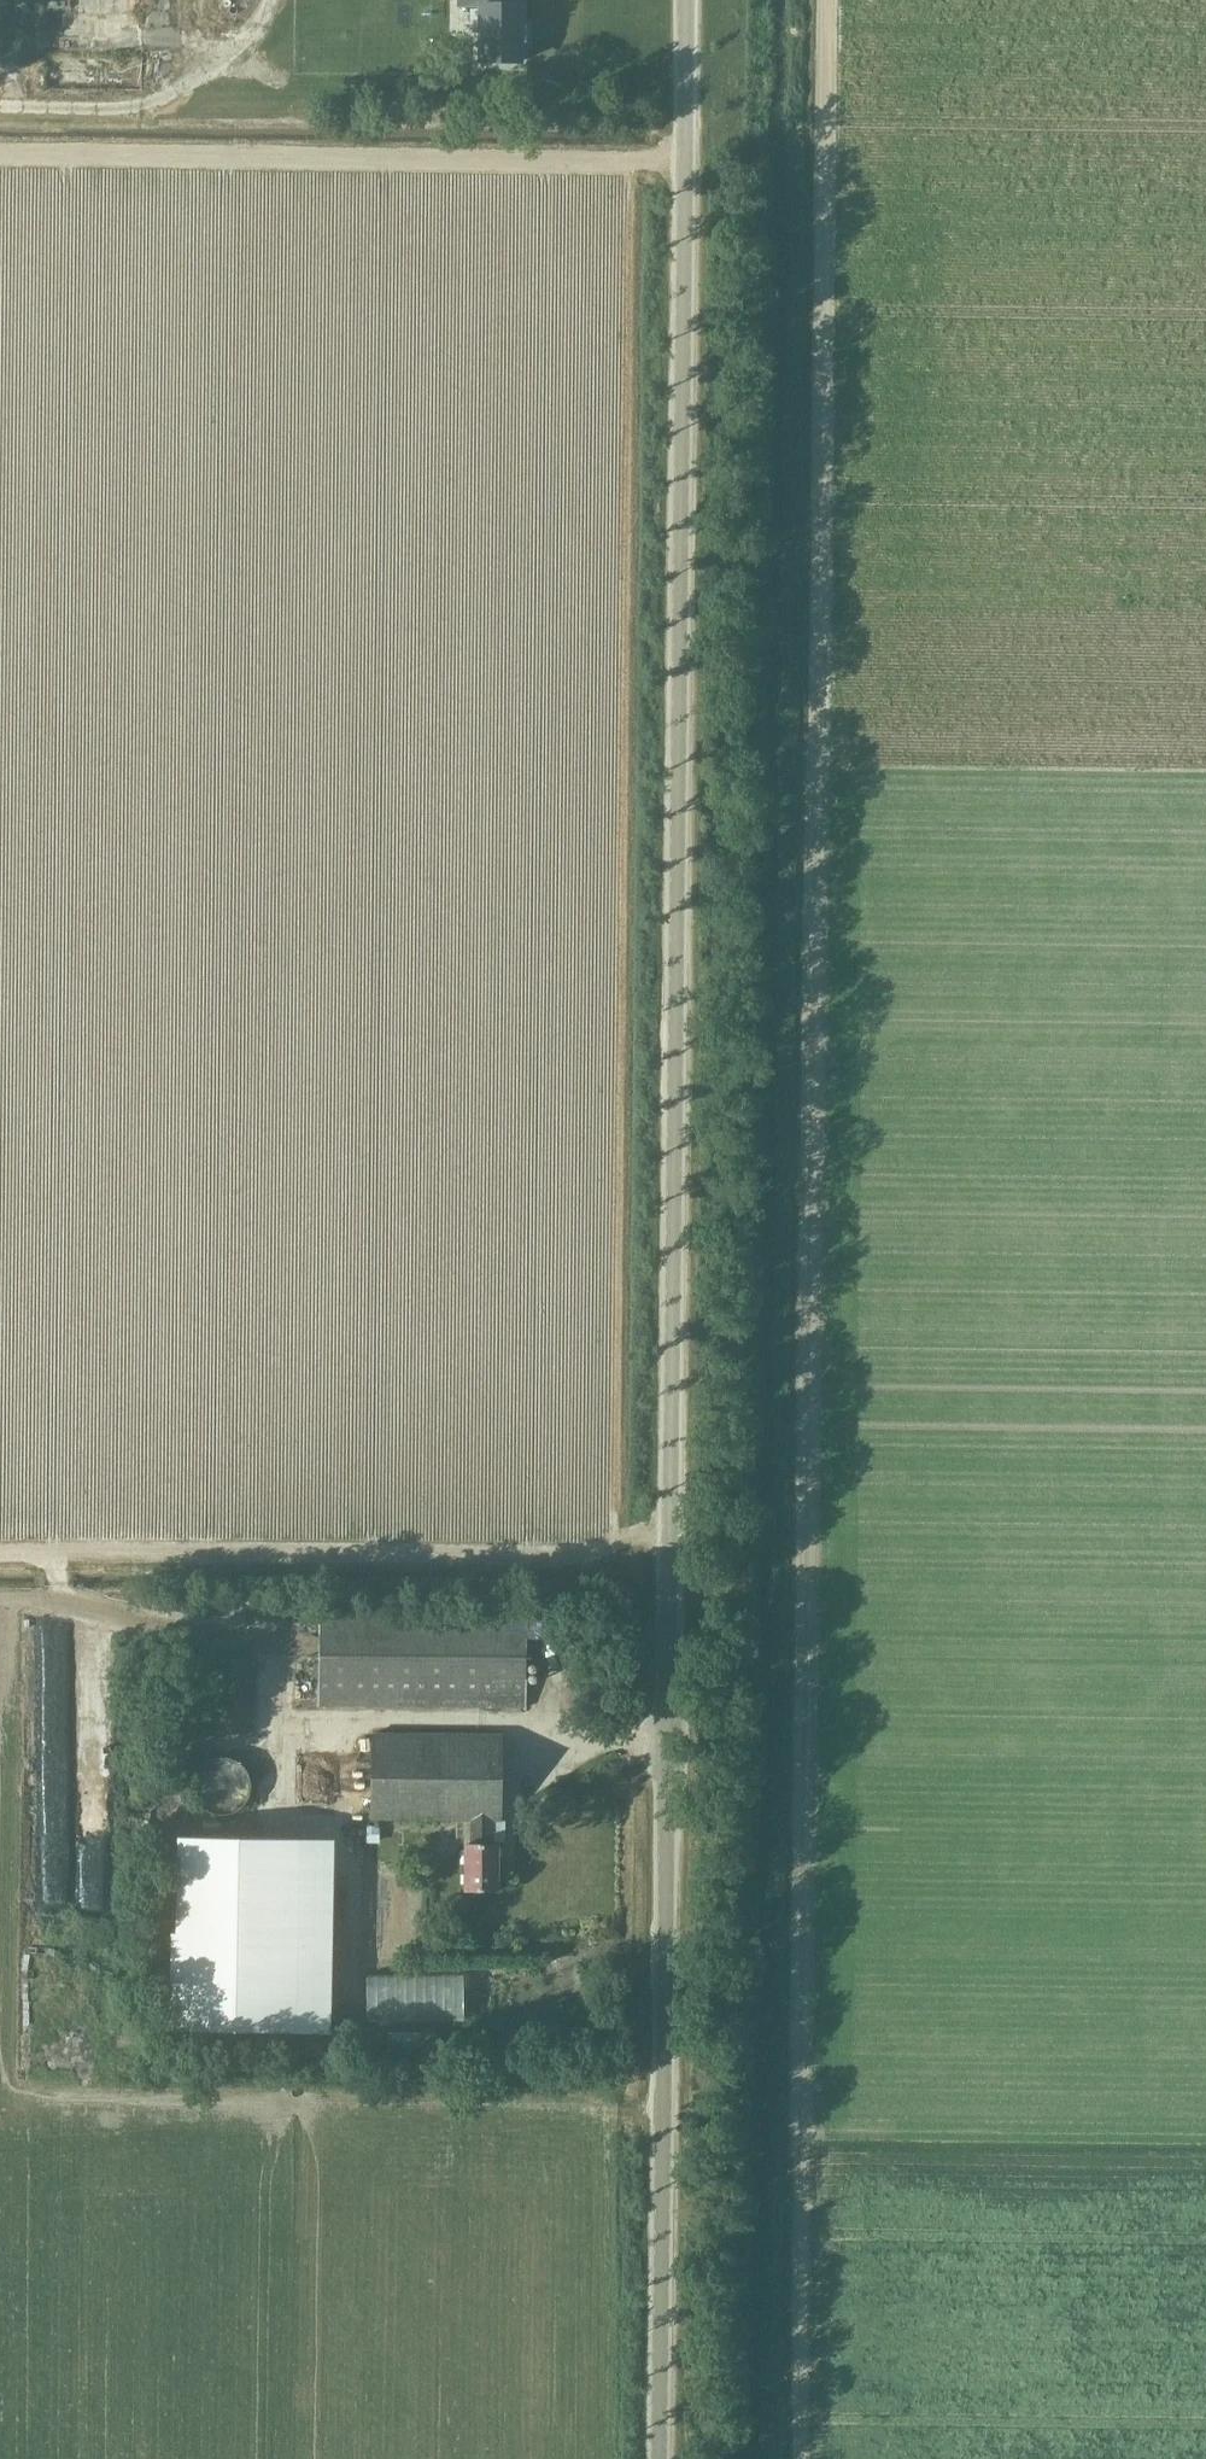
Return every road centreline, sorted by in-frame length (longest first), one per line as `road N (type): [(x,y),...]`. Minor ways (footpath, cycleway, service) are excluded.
road 1 (unclassified): [(659,2458),(686,0)]

